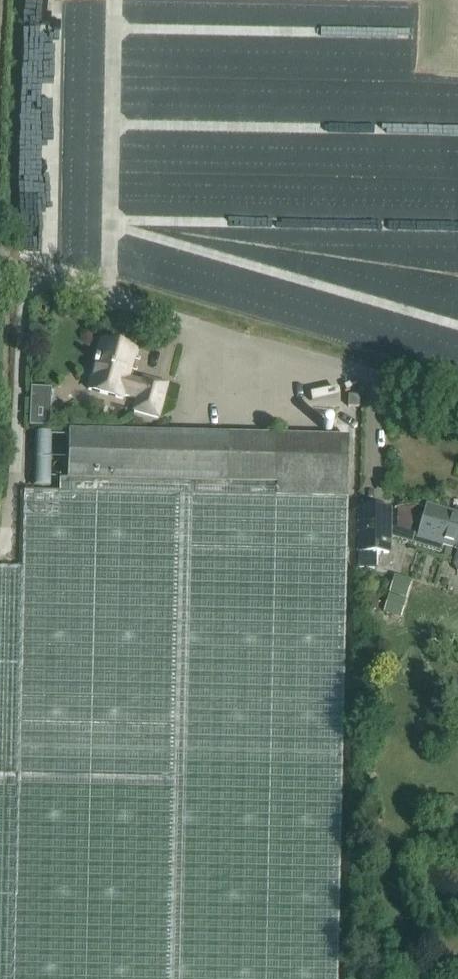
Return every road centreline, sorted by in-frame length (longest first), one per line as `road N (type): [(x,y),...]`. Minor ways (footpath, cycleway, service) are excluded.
road 1 (unclassified): [(457,400),(41,286)]

